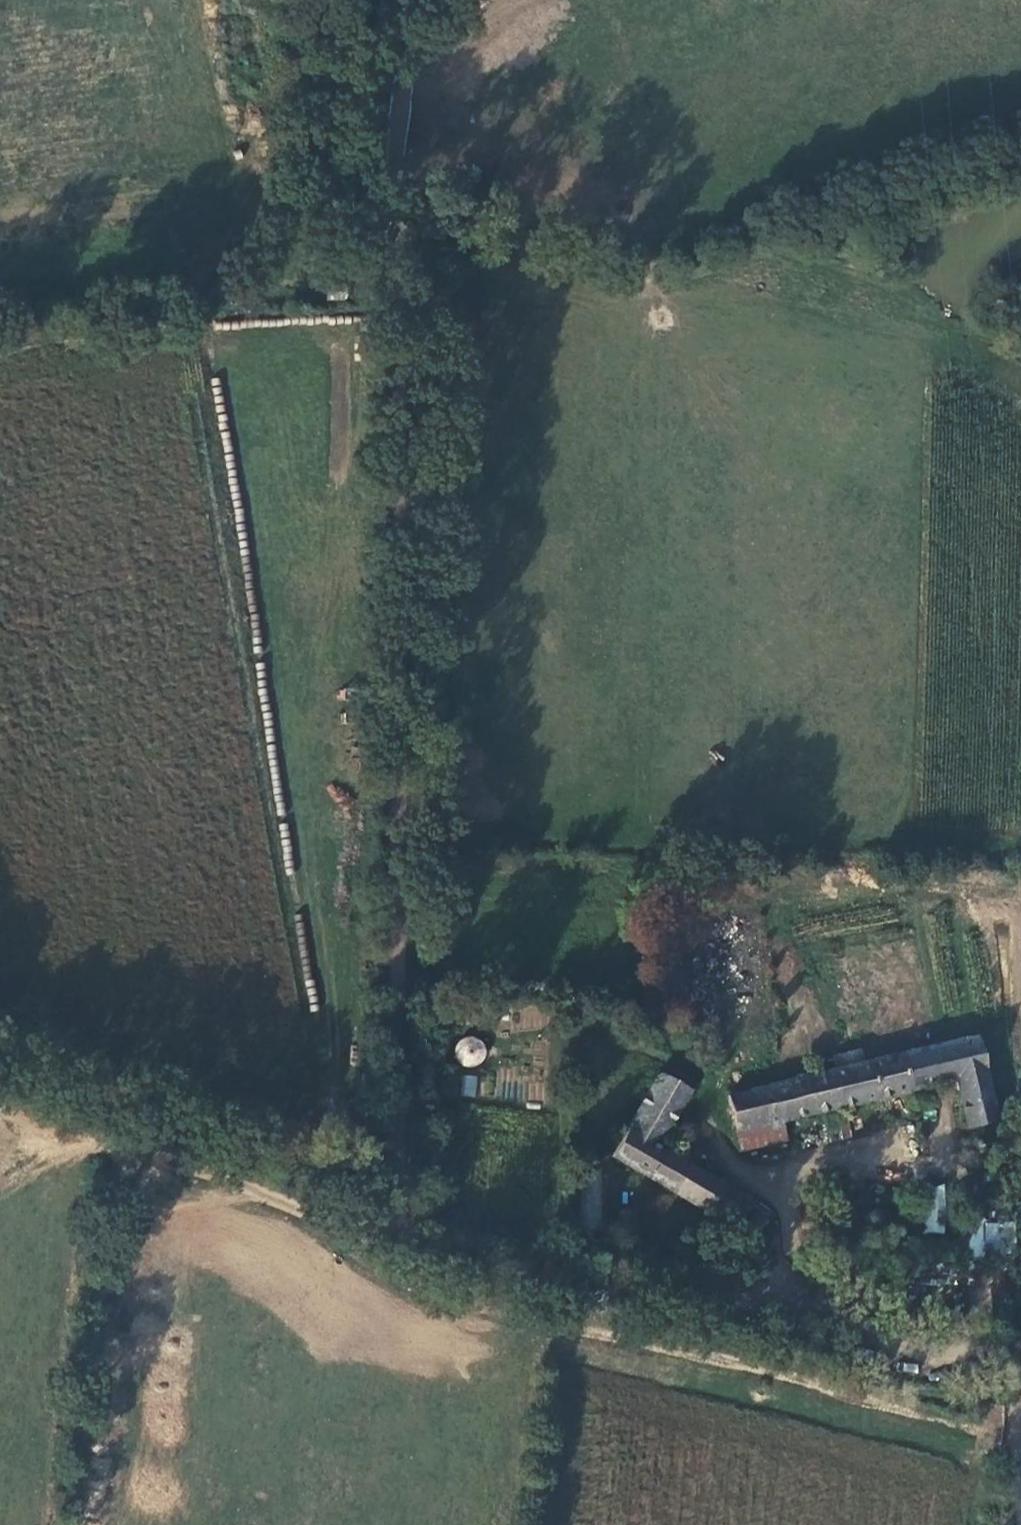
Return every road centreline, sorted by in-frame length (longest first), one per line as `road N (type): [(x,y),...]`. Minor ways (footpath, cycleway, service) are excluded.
road 1 (track): [(686,1289),(548,1279),(423,1251),(402,1187),(413,258),(331,131),(326,0)]
road 2 (unclassified): [(1020,1351),(961,1357),(890,1345),(804,1275)]

